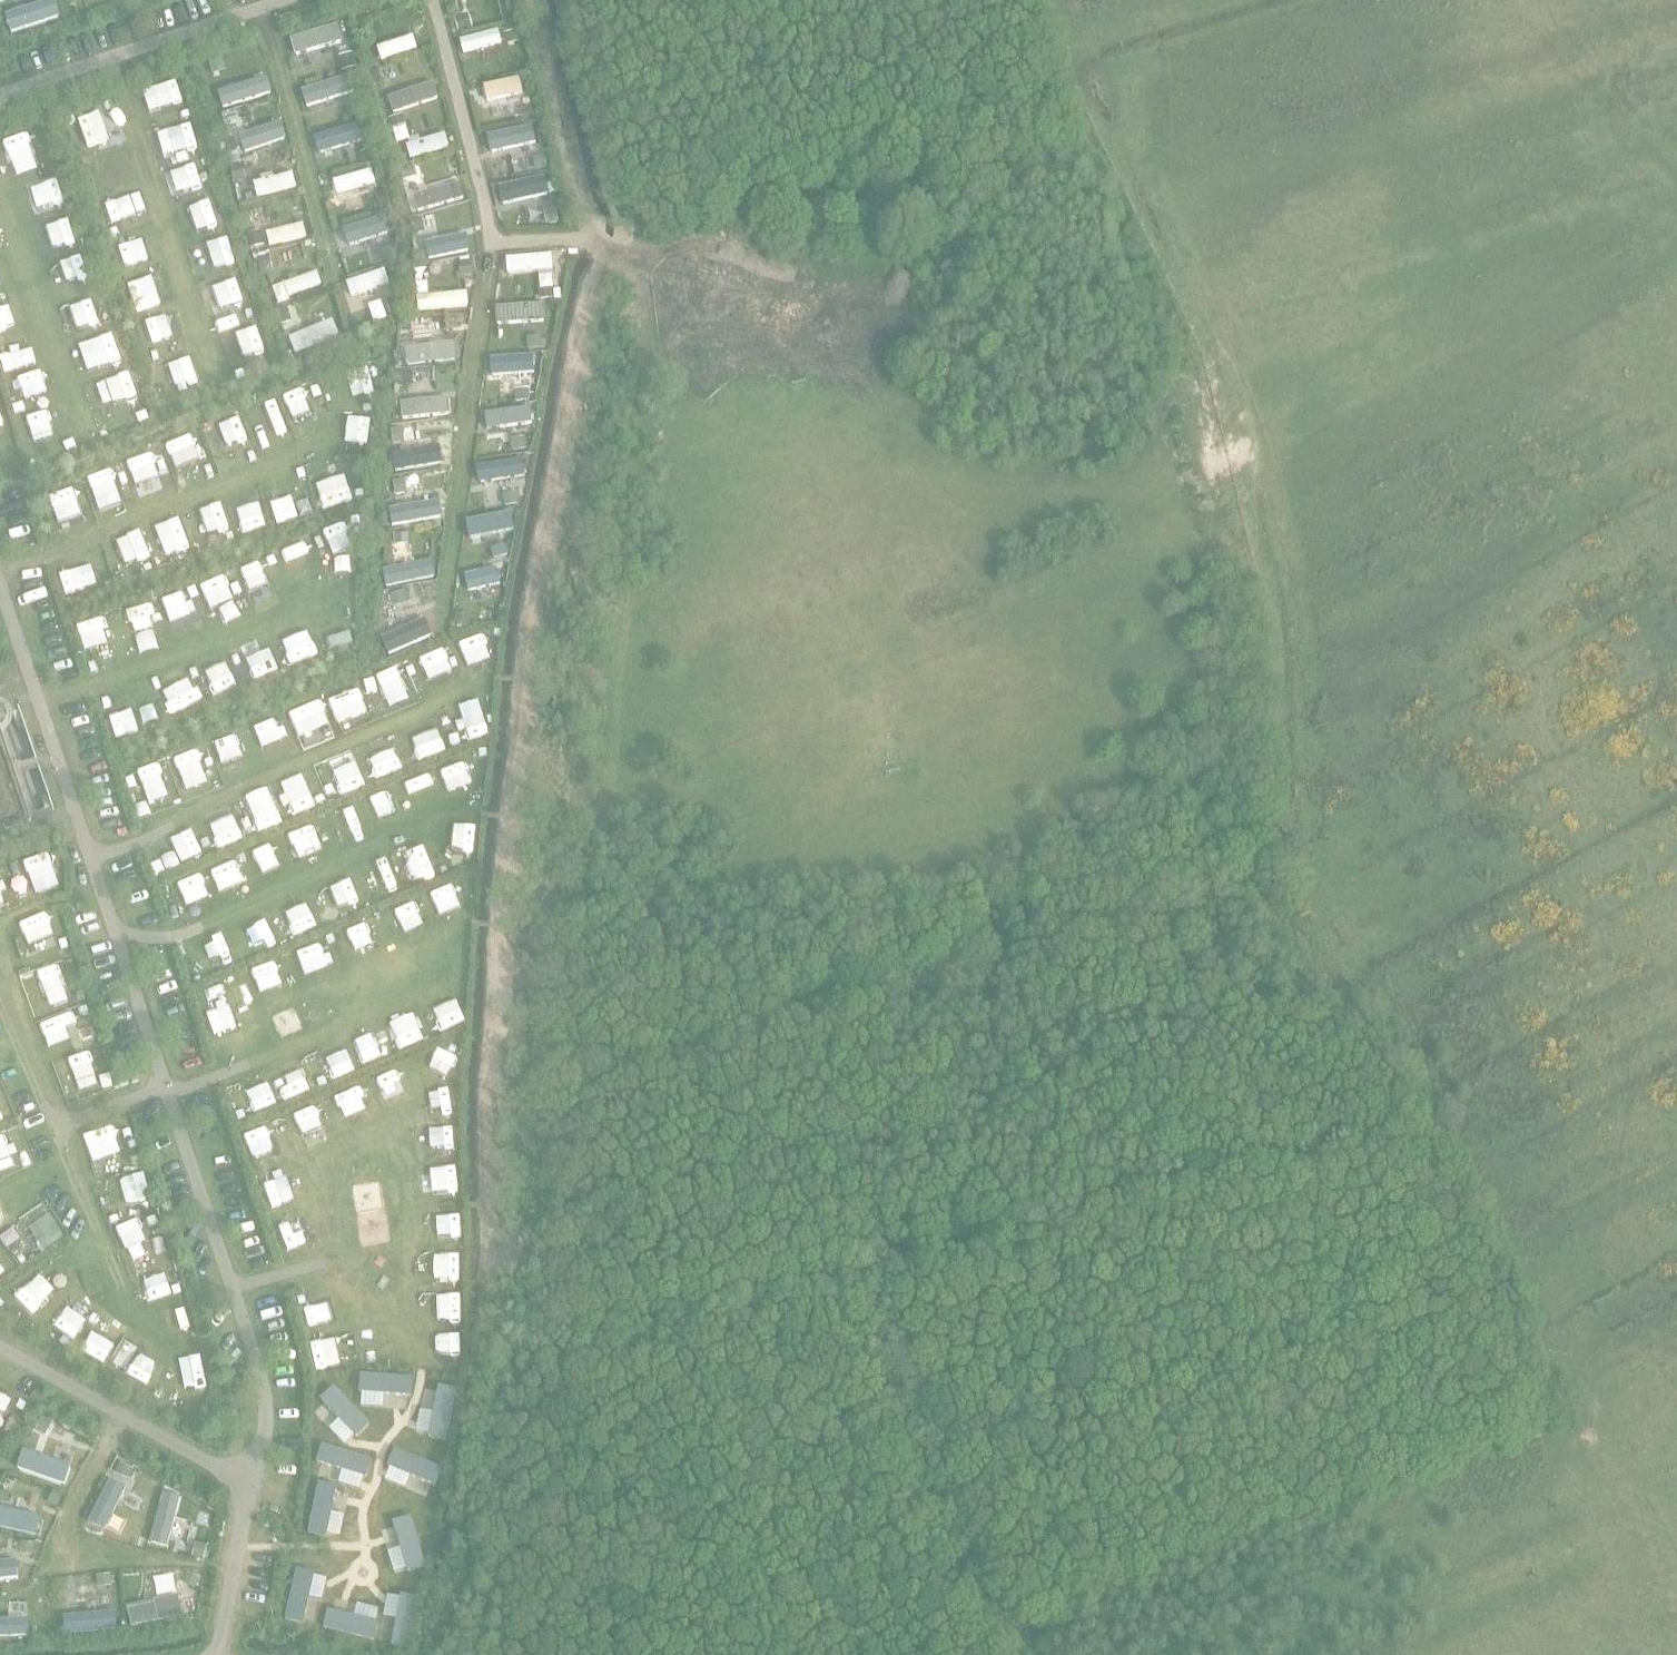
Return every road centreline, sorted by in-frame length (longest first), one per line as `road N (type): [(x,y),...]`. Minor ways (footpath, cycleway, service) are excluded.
road 1 (track): [(0,1003),(123,1292)]
road 2 (track): [(123,1416),(60,1549),(175,1562)]

